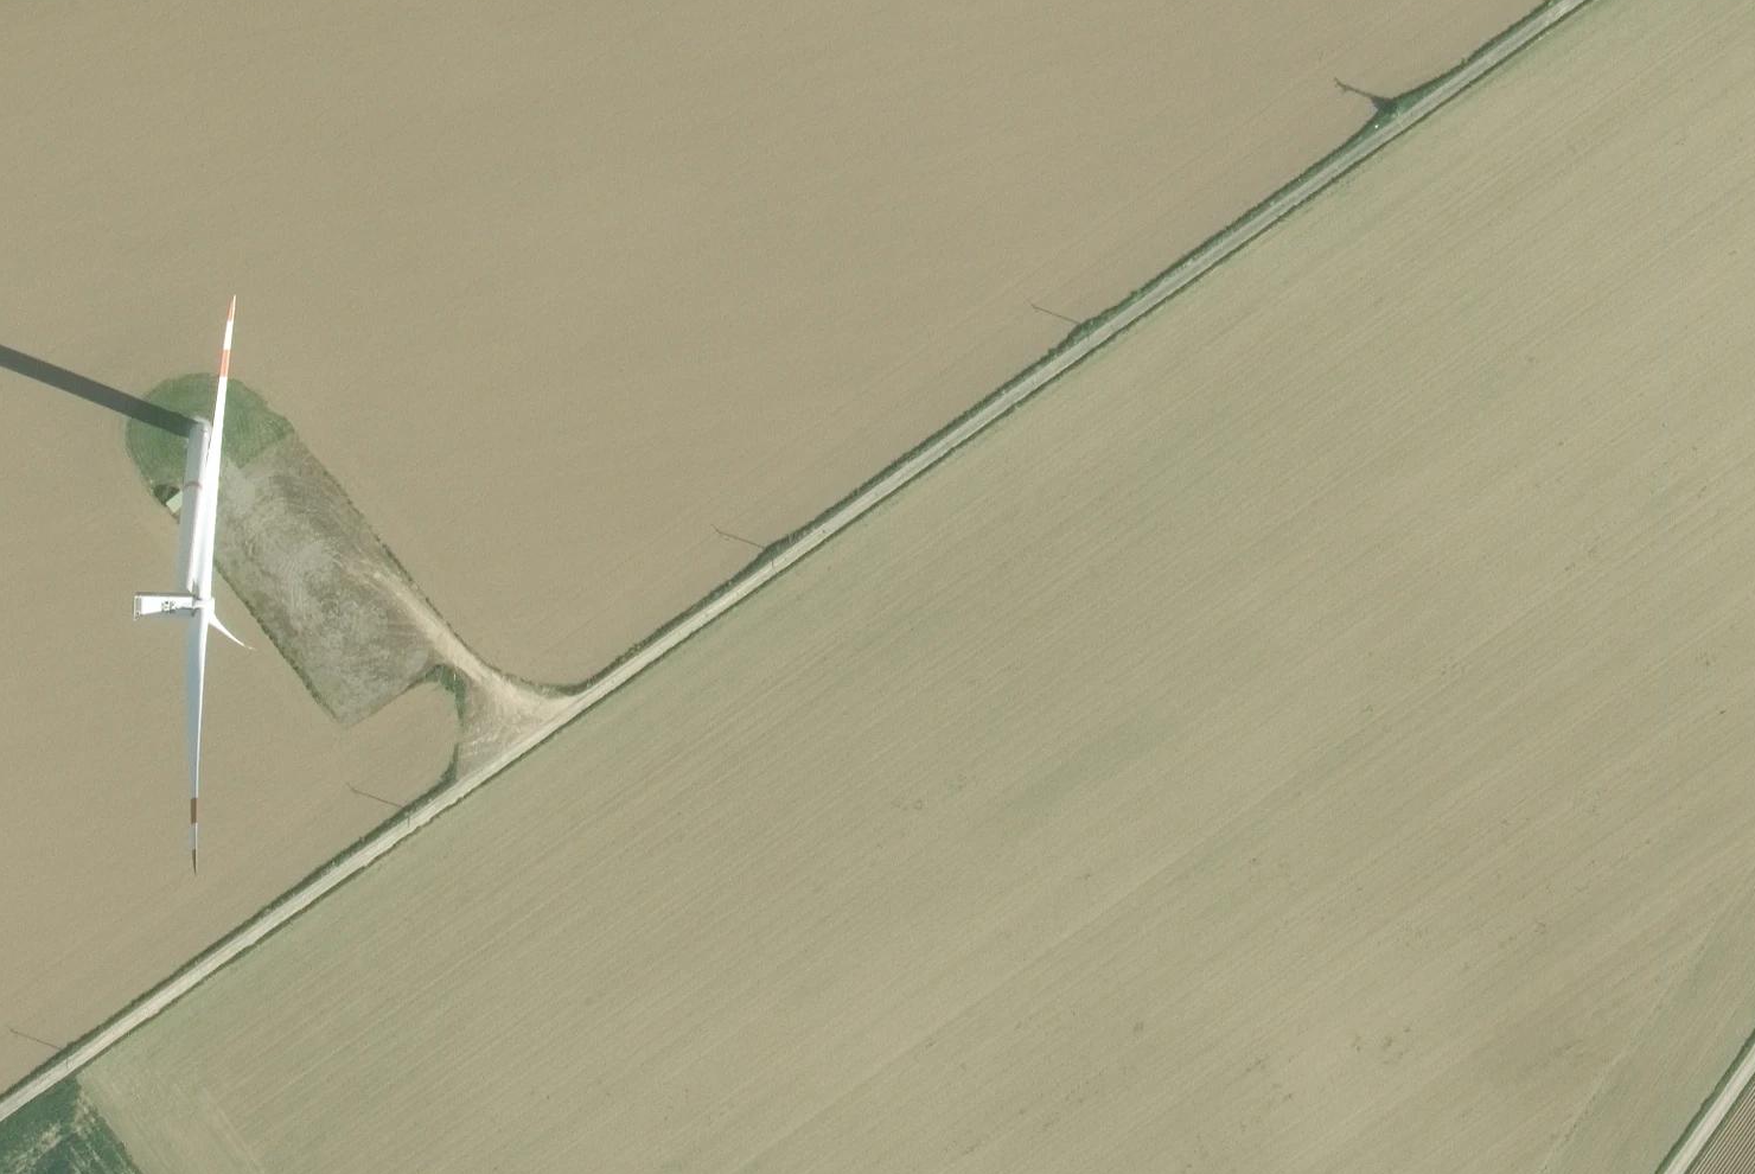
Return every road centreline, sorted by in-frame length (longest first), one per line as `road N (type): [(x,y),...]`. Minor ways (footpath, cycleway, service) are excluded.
road 1 (unclassified): [(0,1114),(1569,0)]
road 2 (unclassified): [(1754,1060),(1675,1173)]

